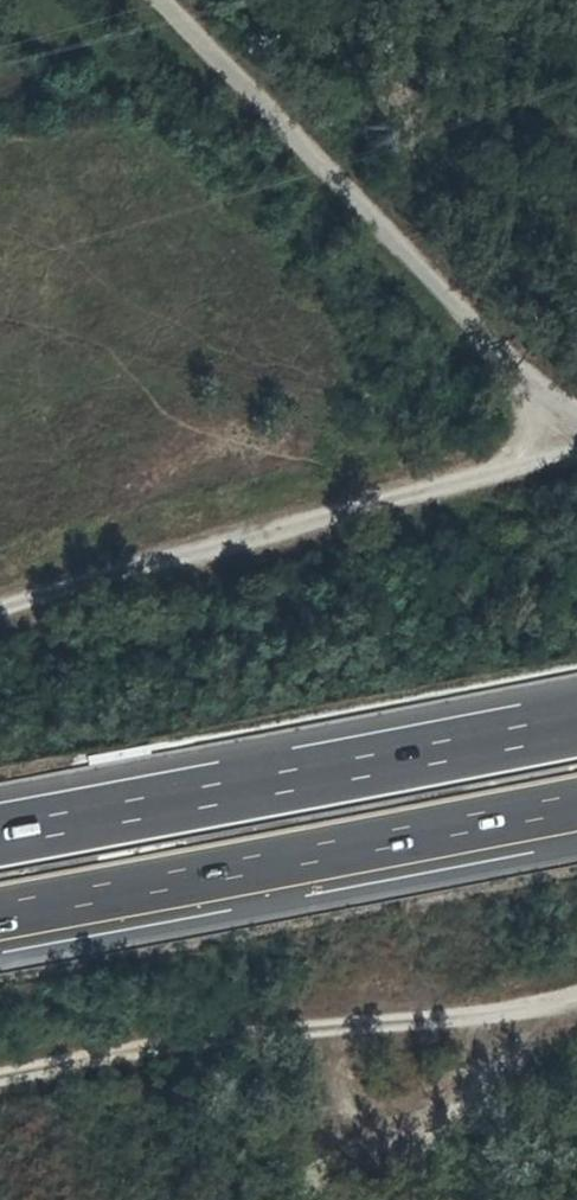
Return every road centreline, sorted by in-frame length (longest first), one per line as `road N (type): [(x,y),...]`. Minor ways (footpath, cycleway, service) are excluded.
road 1 (track): [(576,441),(0,608)]
road 2 (unclassified): [(163,0),(529,393),(576,433)]
road 3 (motorway): [(576,724),(0,833)]
road 4 (motorway): [(0,921),(576,812)]
road 5 (track): [(313,1034),(0,1093)]
road 6 (track): [(504,1018),(313,1034)]
road 7 (track): [(383,1122),(458,1085),(504,1018)]
road 8 (track): [(383,1122),(328,1088),(313,1034)]

